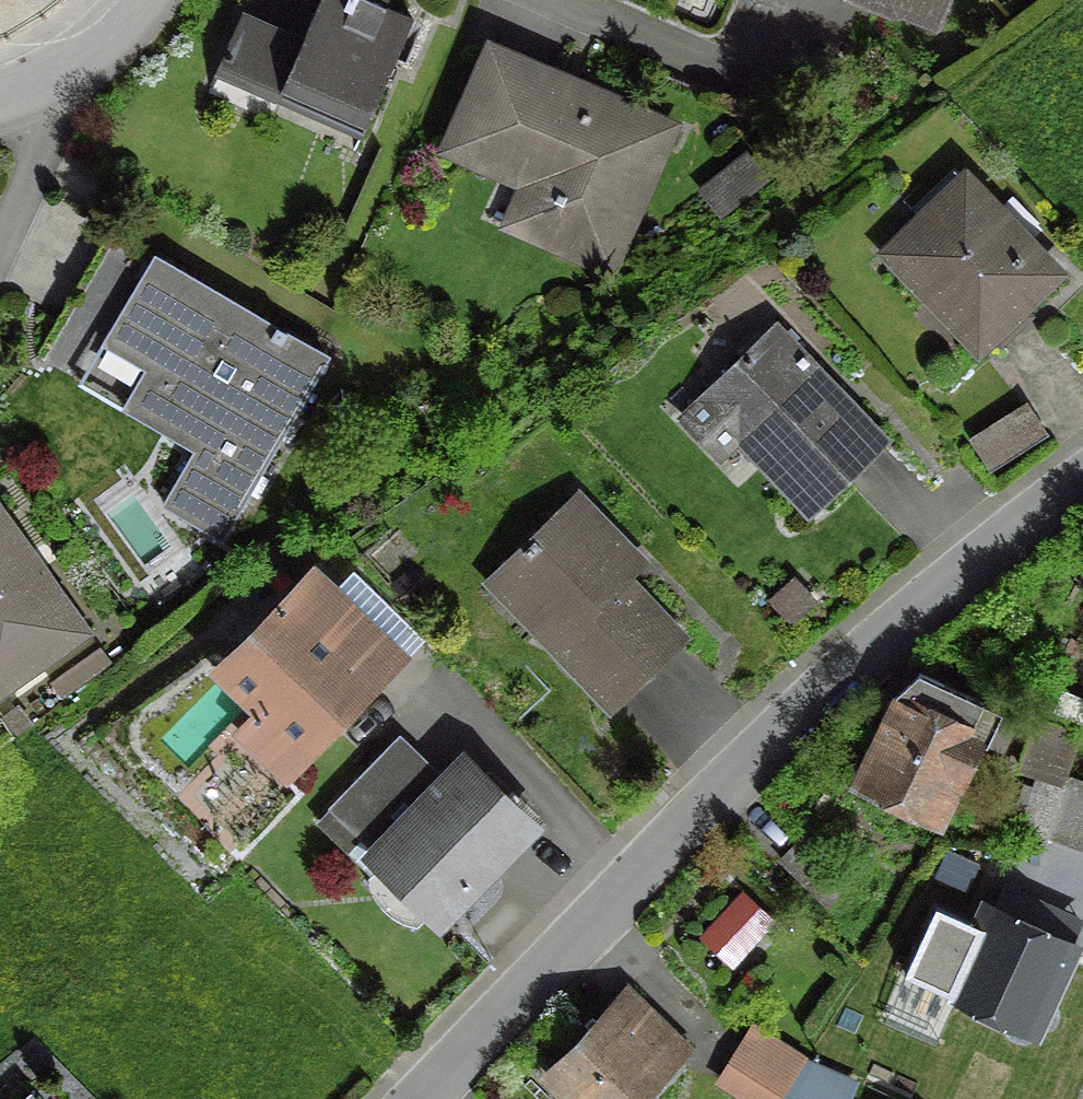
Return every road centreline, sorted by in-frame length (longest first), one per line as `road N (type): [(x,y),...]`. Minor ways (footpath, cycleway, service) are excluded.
road 1 (residential): [(1082,472),(858,654),(693,805),(406,1098)]
road 2 (residential): [(557,0),(743,77)]
road 3 (residential): [(134,0),(98,47),(33,95),(0,103)]

